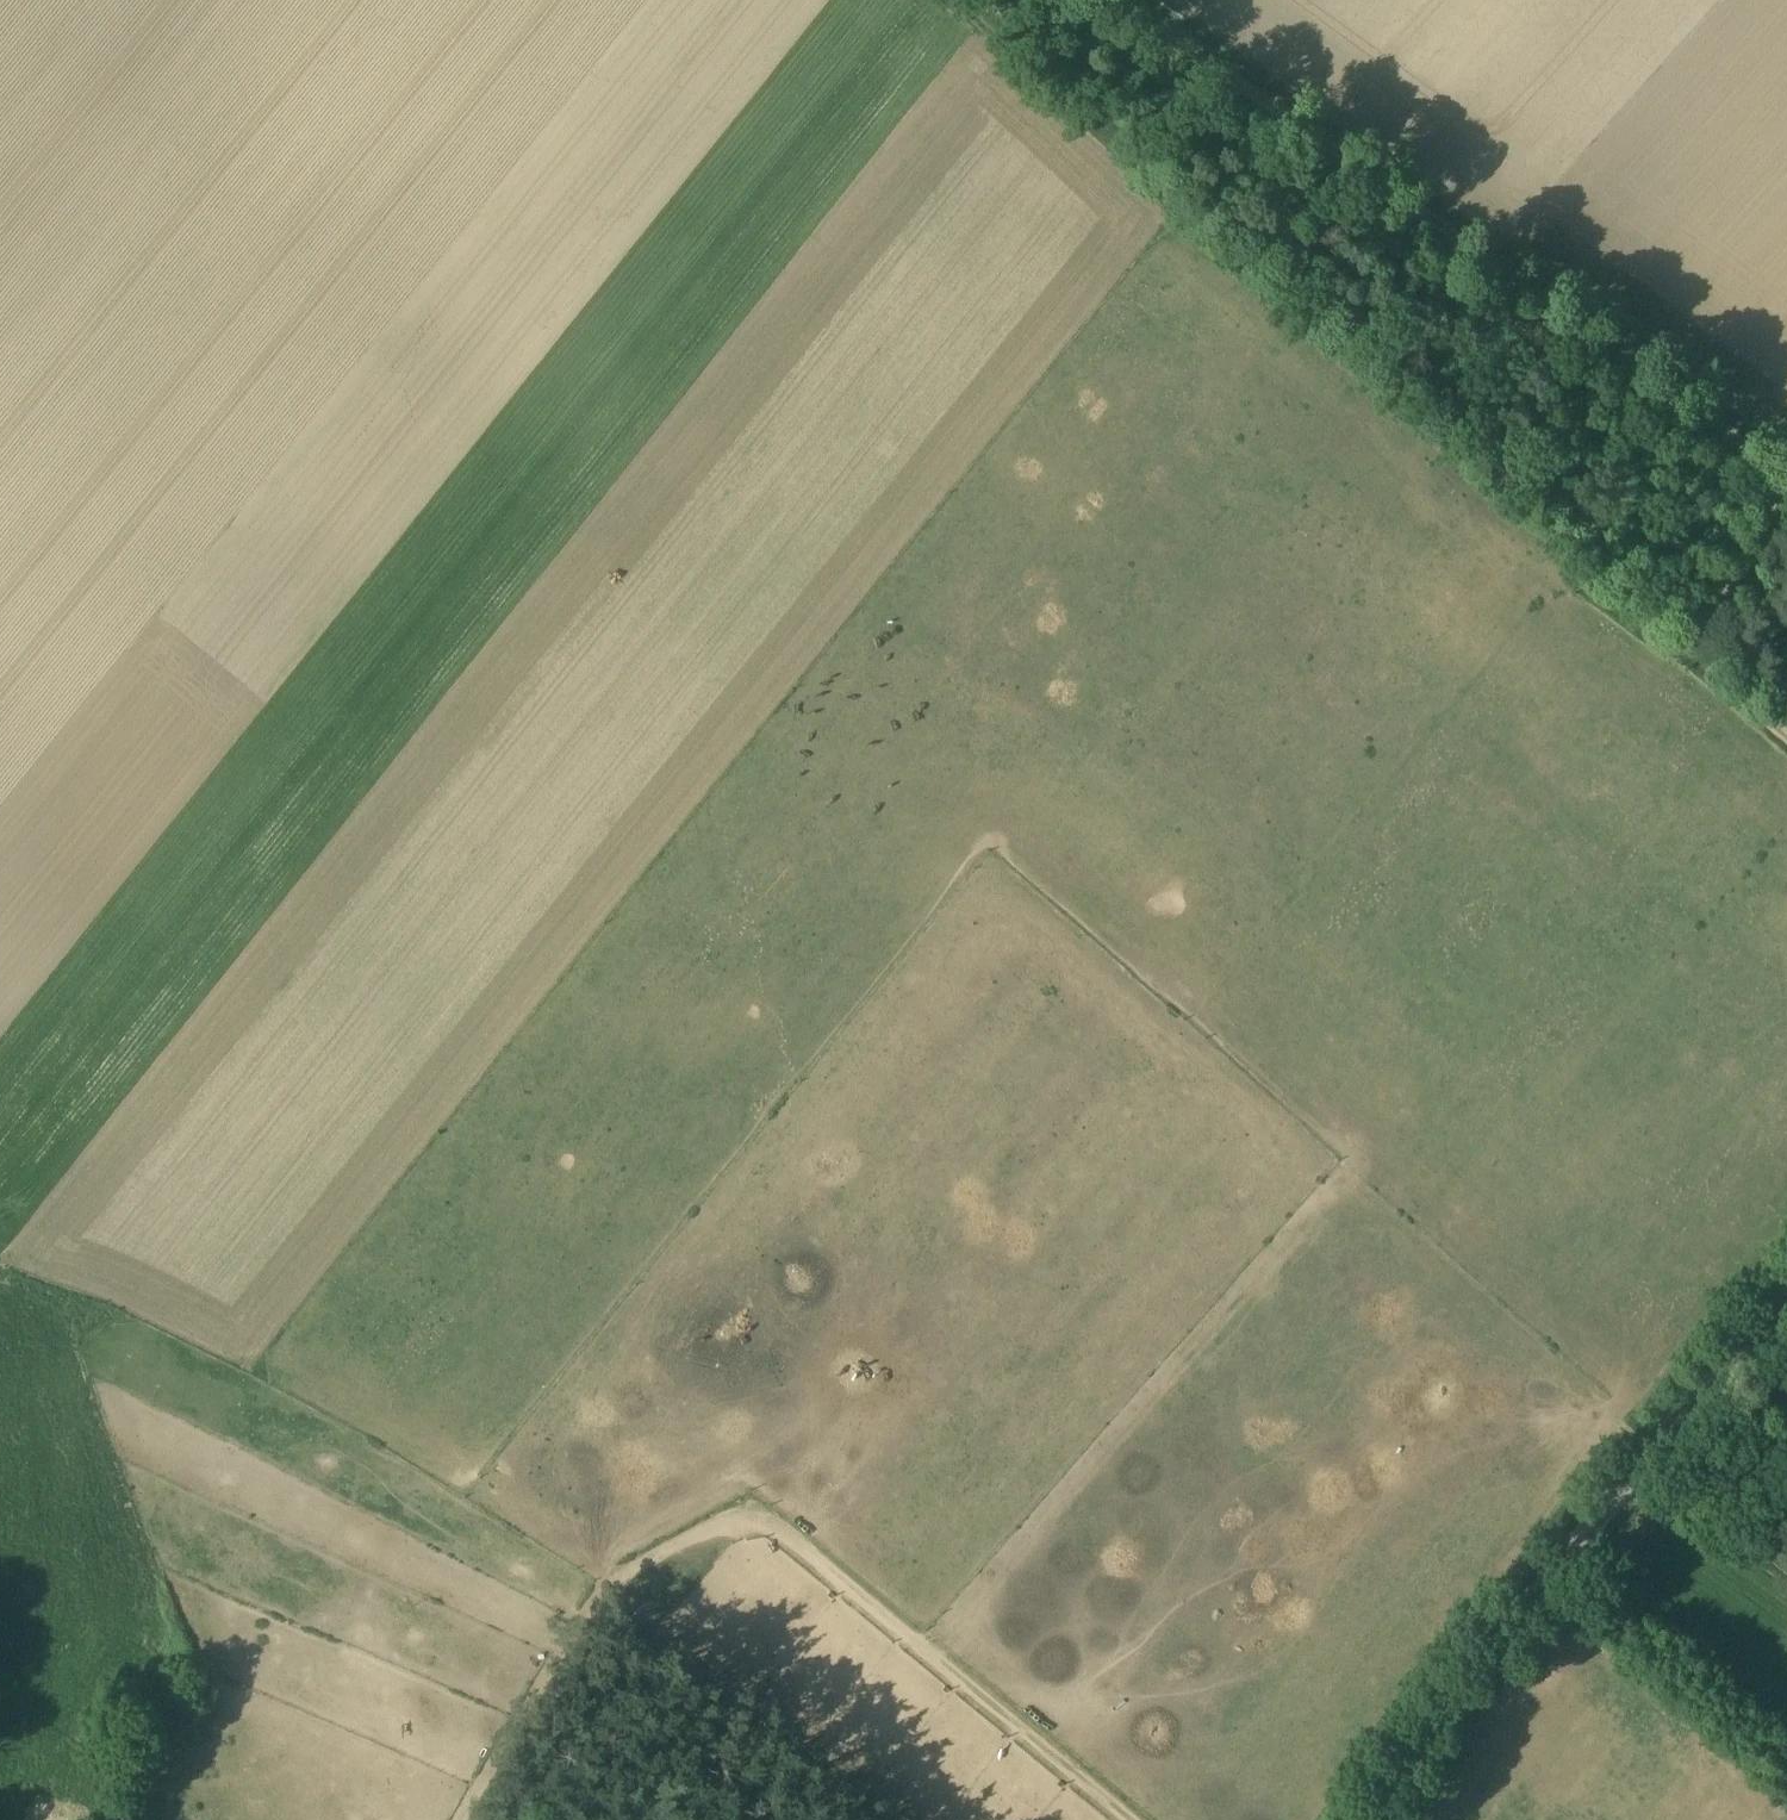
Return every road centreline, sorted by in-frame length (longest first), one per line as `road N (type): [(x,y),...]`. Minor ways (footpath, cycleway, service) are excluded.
road 1 (track): [(937,0),(1368,392),(1661,644),(1708,645)]
road 2 (track): [(1772,500),(1754,452),(1108,0)]
road 3 (unclassified): [(1357,1819),(1786,1296)]
road 4 (track): [(1786,728),(1716,664),(1702,630),(1772,500)]
road 5 (track): [(1625,1486),(1655,1517),(1786,1600)]

